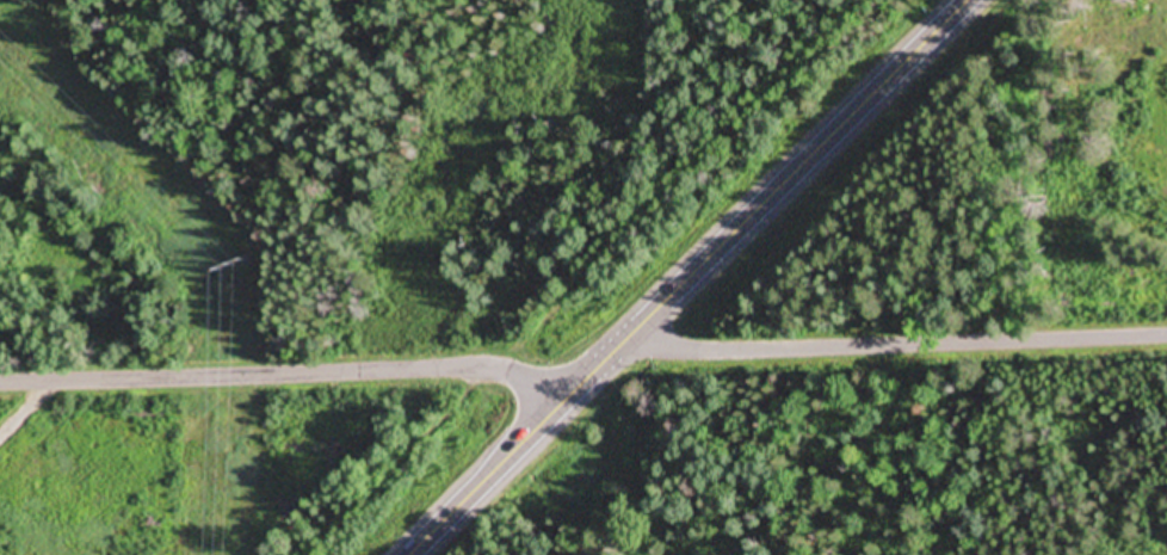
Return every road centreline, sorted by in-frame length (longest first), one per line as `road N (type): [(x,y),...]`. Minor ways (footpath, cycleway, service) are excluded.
road 1 (primary): [(418,554),(974,0)]
road 2 (residential): [(0,380),(493,368),(564,408)]
road 3 (residential): [(638,337),(690,352),(1166,336)]

